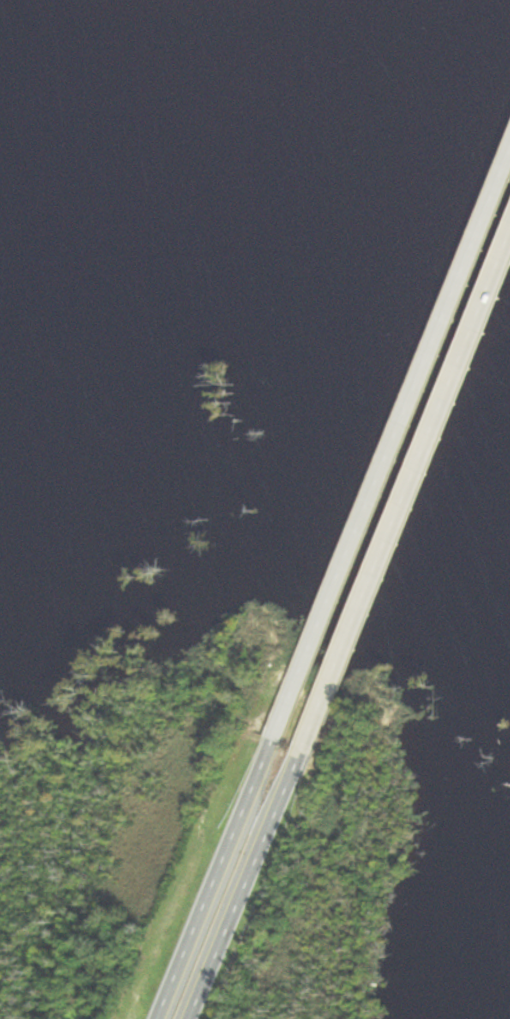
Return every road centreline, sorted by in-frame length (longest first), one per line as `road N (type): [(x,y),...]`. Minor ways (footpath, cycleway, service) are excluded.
road 1 (trunk): [(509,168),(271,751)]
road 2 (trunk): [(295,768),(509,244)]
road 3 (trunk): [(271,751),(161,1018)]
road 4 (trunk): [(189,1018),(295,768)]

